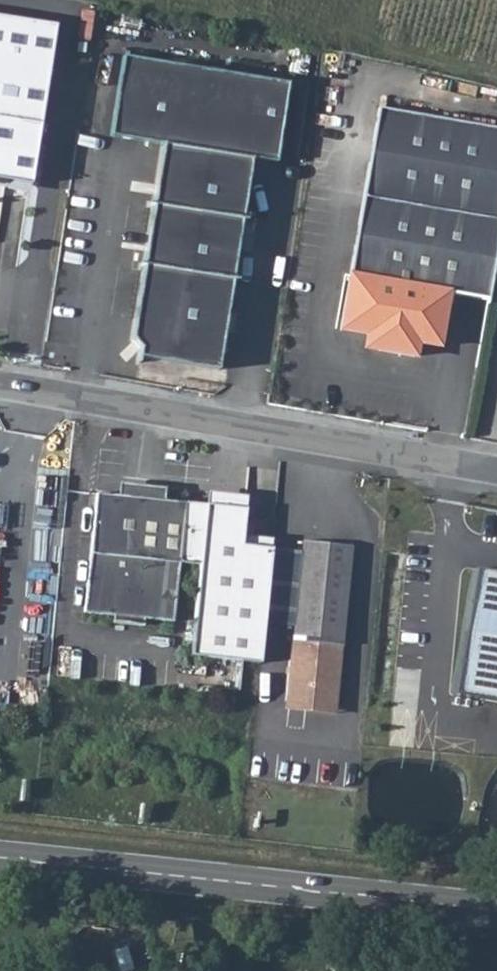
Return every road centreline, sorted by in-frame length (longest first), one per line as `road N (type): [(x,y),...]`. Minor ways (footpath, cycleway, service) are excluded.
road 1 (residential): [(0,382),(496,464)]
road 2 (secondary): [(0,858),(496,911)]

